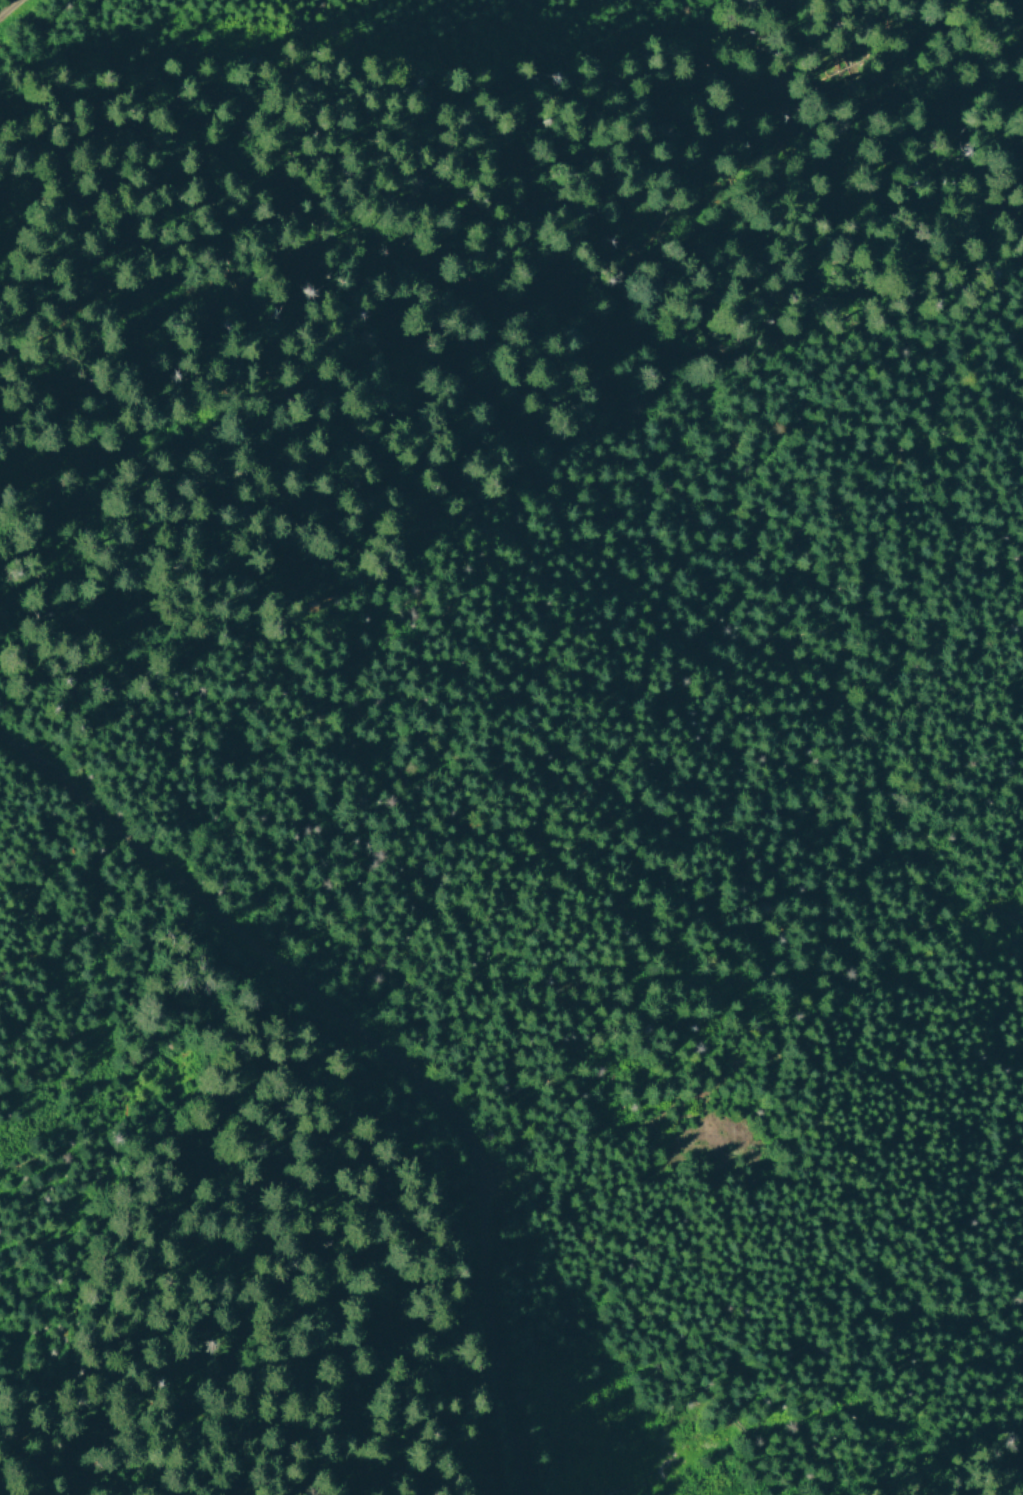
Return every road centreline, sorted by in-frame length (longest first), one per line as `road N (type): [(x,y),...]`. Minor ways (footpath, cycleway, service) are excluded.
road 1 (residential): [(0,741),(103,819),(428,1100),(456,1142),(472,1187),(519,1494)]

